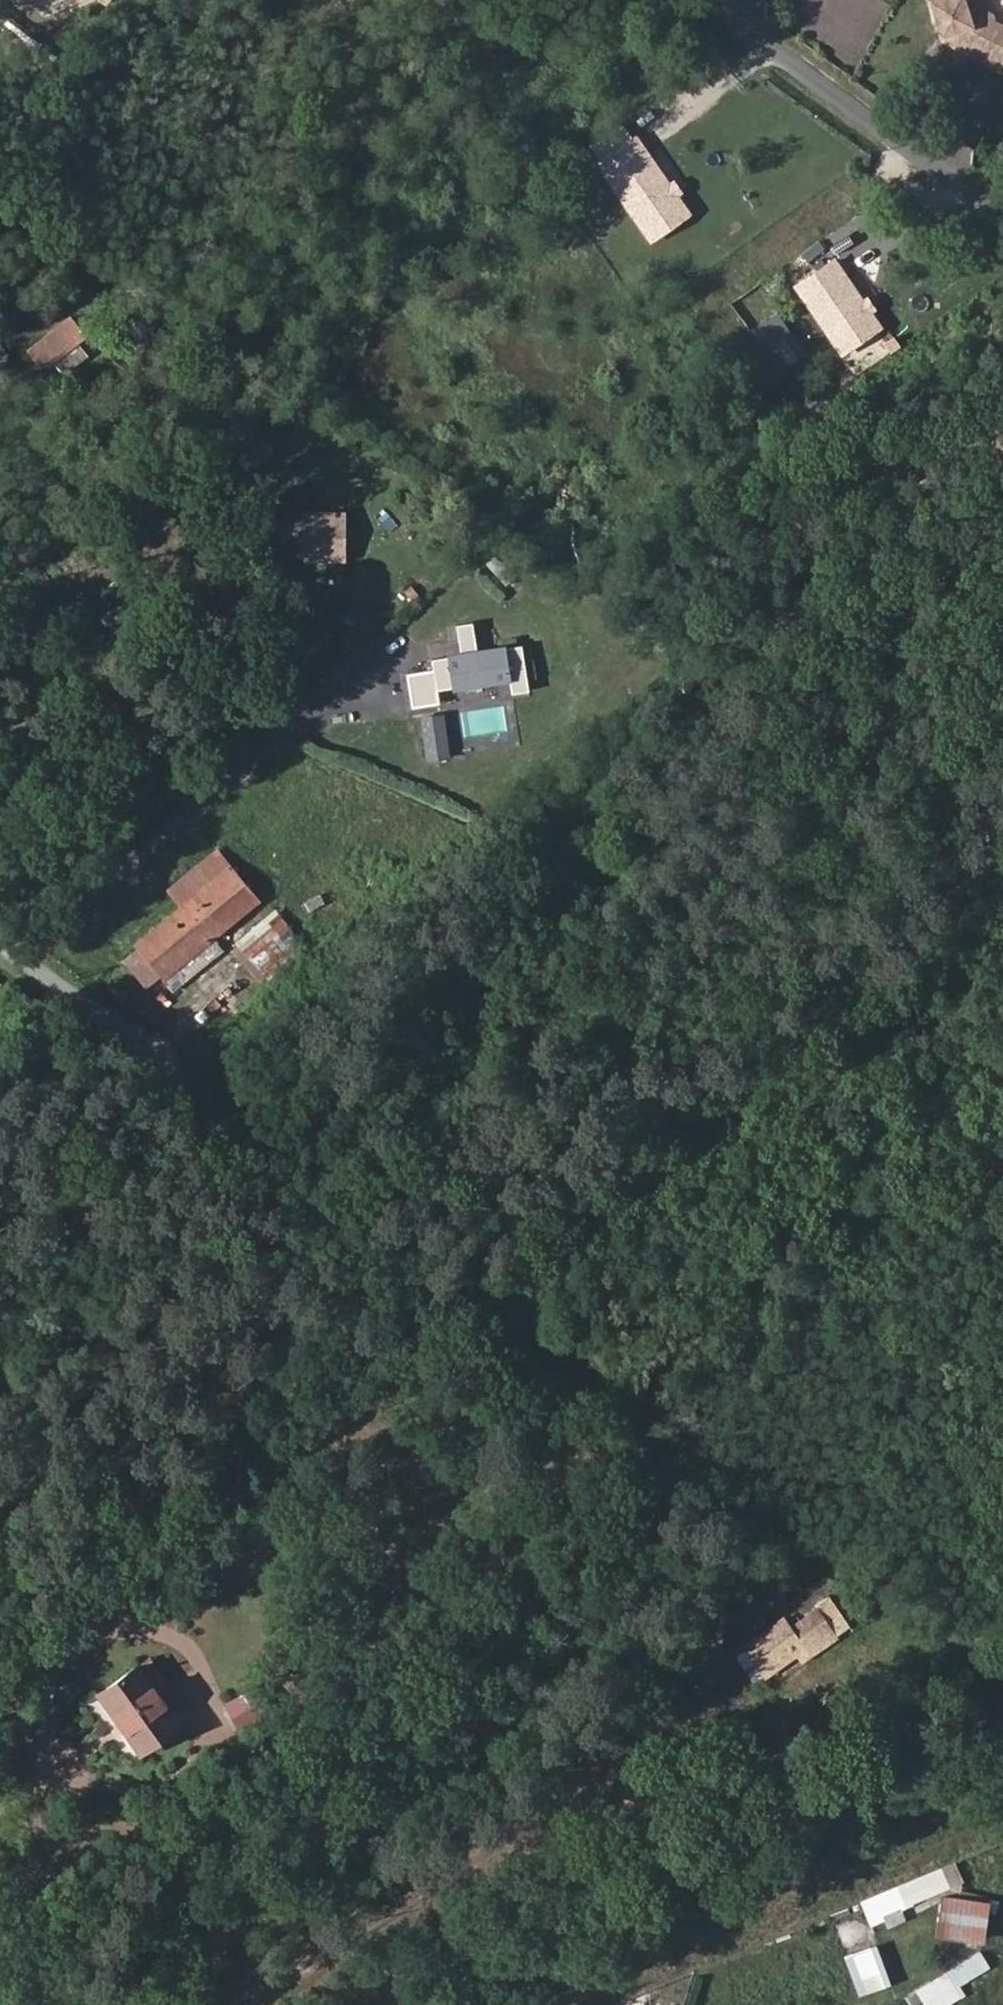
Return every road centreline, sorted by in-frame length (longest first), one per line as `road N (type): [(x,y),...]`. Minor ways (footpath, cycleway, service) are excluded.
road 1 (track): [(134,1032),(1002,1666)]
road 2 (residential): [(1002,212),(698,0)]
road 3 (residential): [(0,935),(134,1032)]

